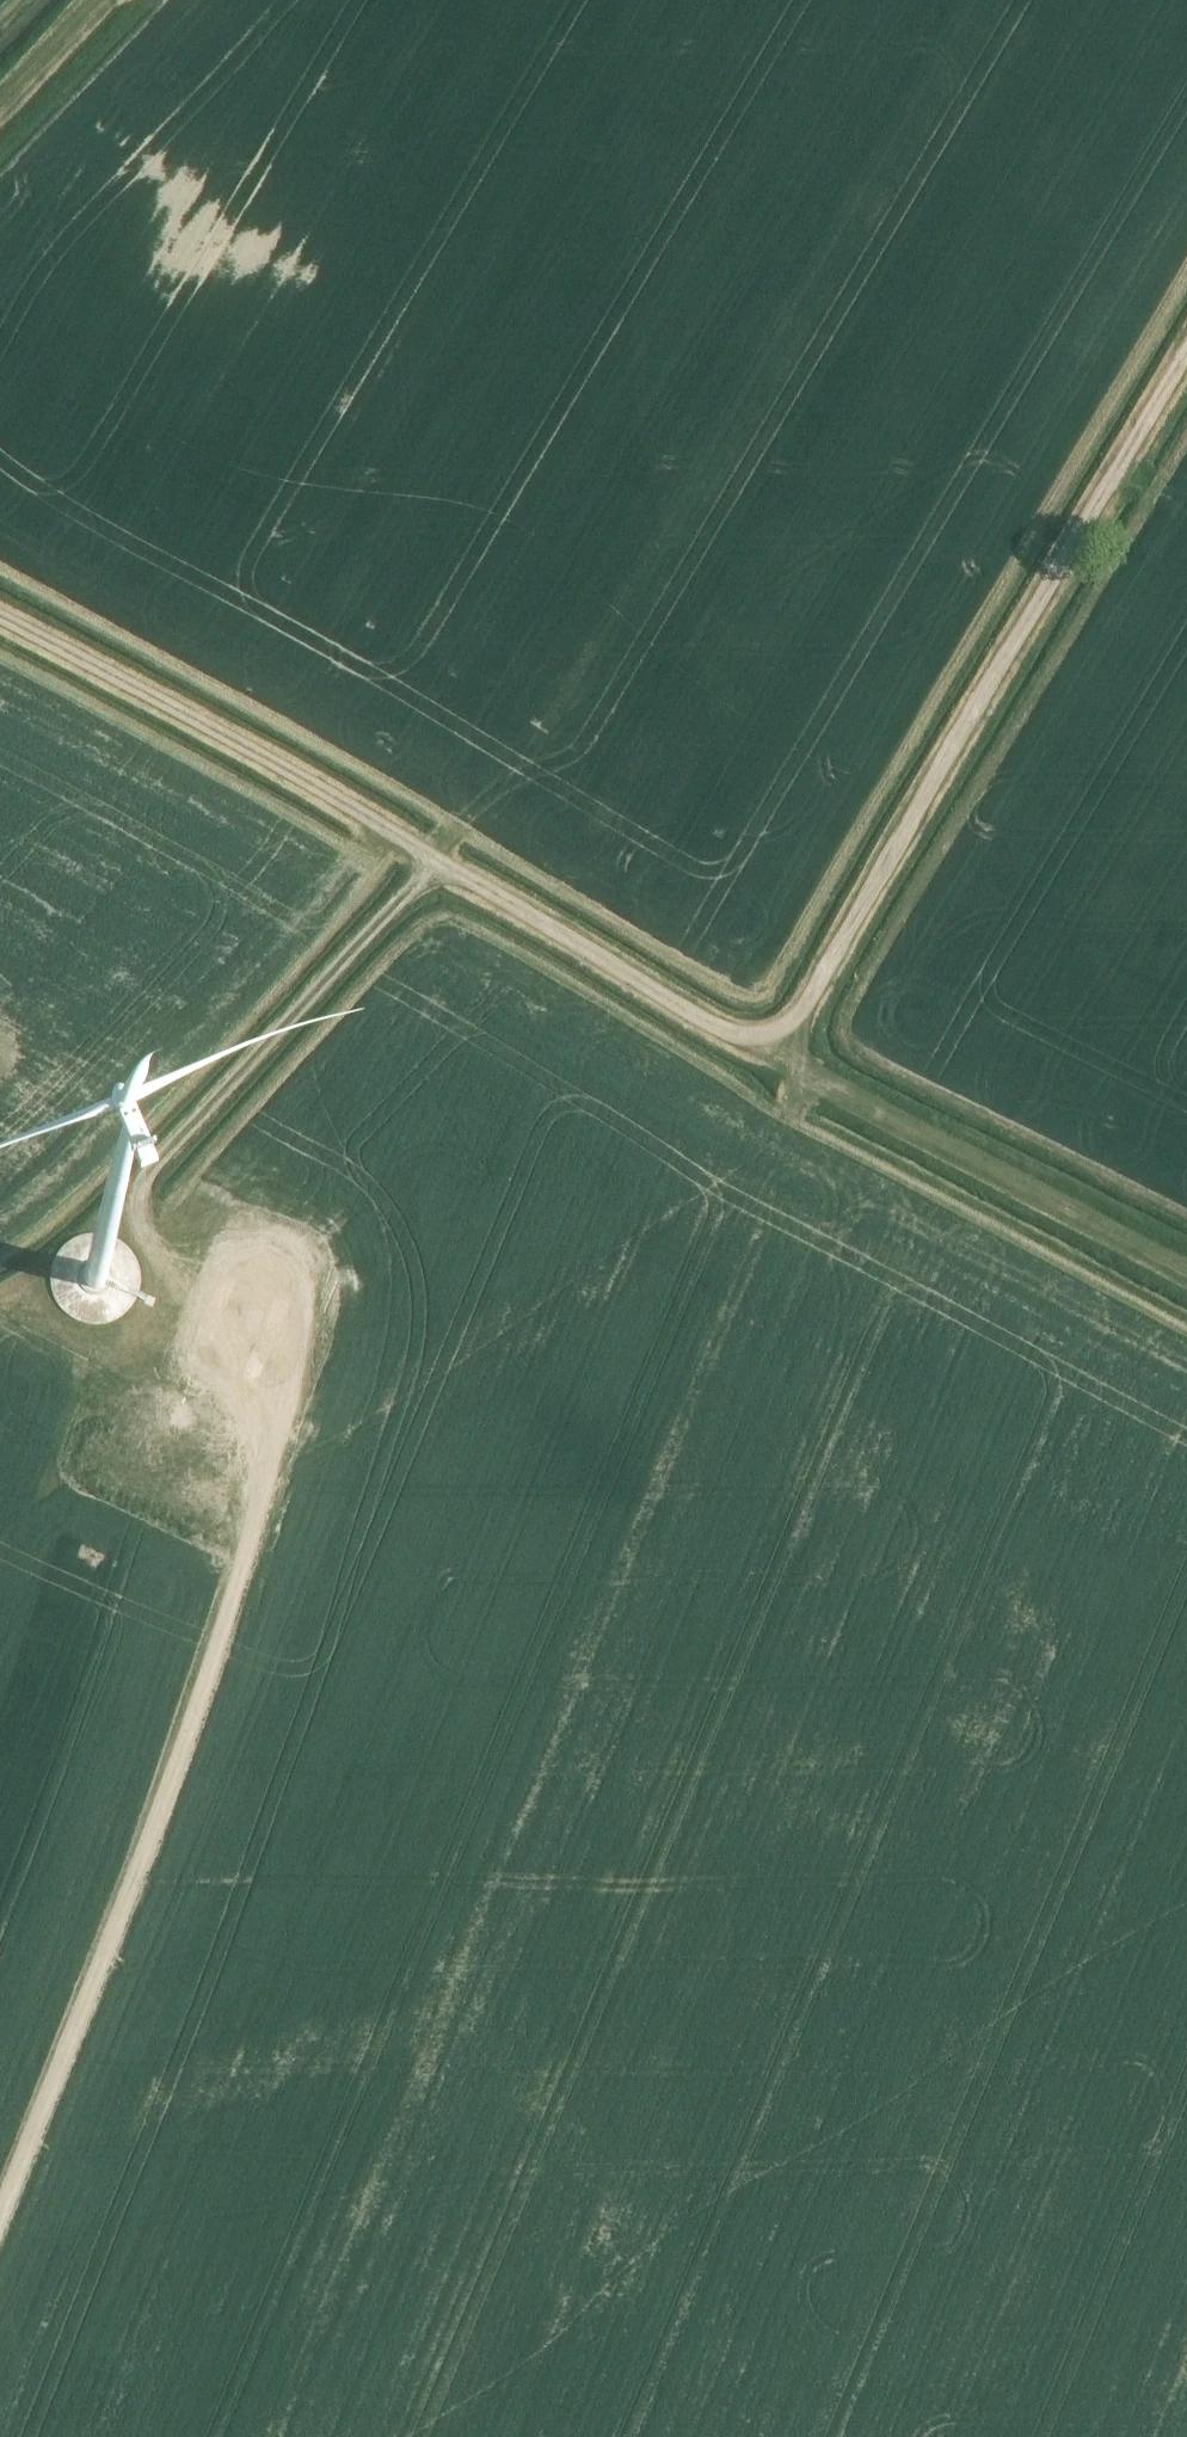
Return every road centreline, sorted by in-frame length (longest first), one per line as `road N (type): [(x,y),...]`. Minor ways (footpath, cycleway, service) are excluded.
road 1 (track): [(0,616),(295,776),(744,1039),(1186,1274)]
road 2 (track): [(776,1052),(1186,356)]

